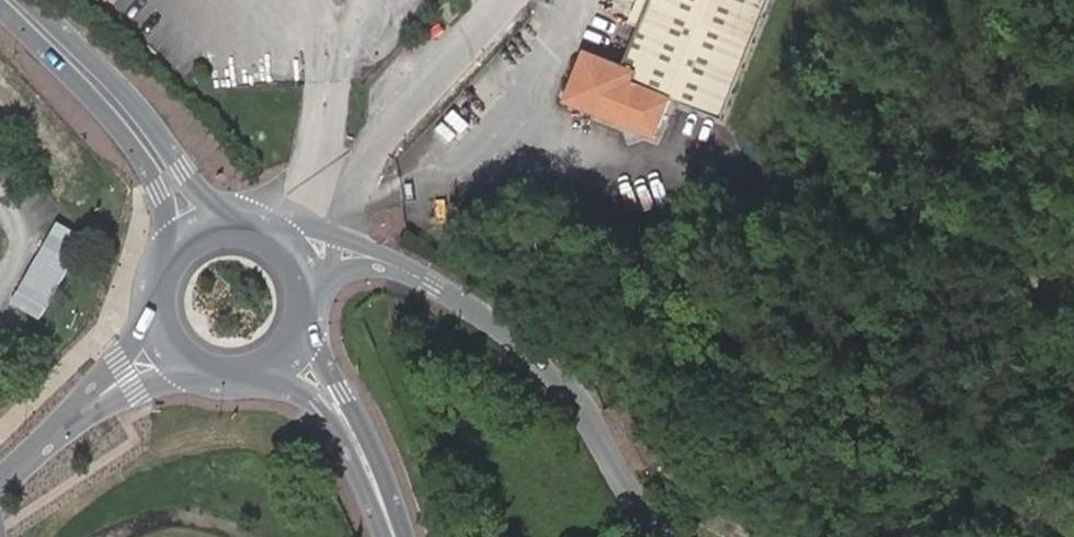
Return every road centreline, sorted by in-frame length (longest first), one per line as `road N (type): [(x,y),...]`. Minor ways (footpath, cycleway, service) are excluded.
road 1 (tertiary): [(401,269),(506,328),(548,366),(664,536)]
road 2 (secondary): [(249,229),(198,192),(139,112),(25,0)]
road 3 (secondary): [(0,8),(141,161),(157,191),(168,261)]
road 4 (unclassified): [(0,482),(171,347)]
road 5 (tertiary): [(401,269),(357,243),(287,220),(249,229)]
road 6 (secondary): [(349,429),(342,392),(307,316)]

